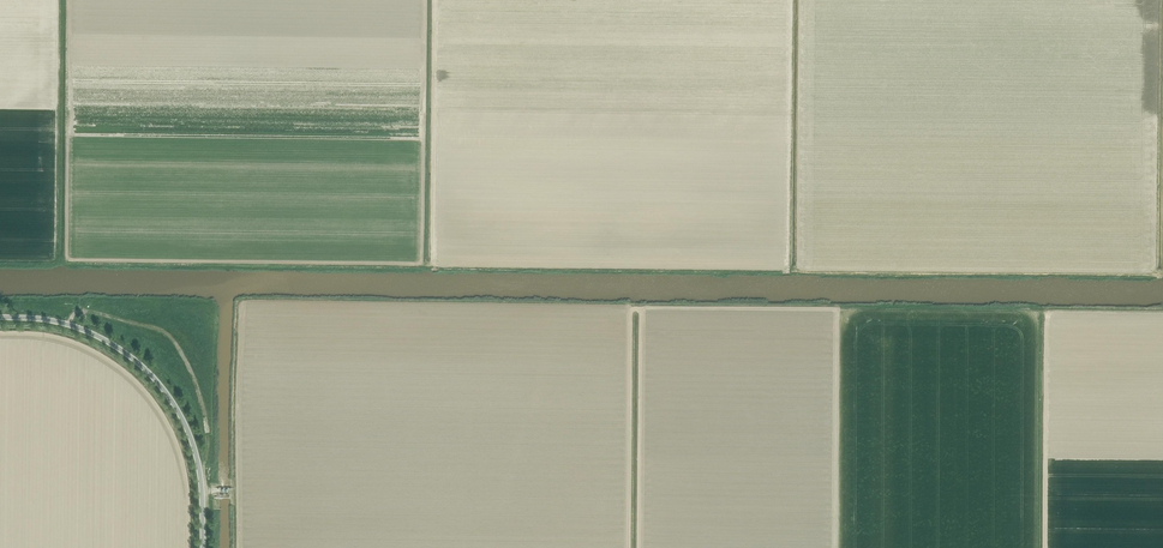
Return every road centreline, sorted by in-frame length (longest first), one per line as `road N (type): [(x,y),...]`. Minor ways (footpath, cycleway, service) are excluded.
road 1 (unclassified): [(203,547),(194,450),(156,381),(81,329),(0,318)]

